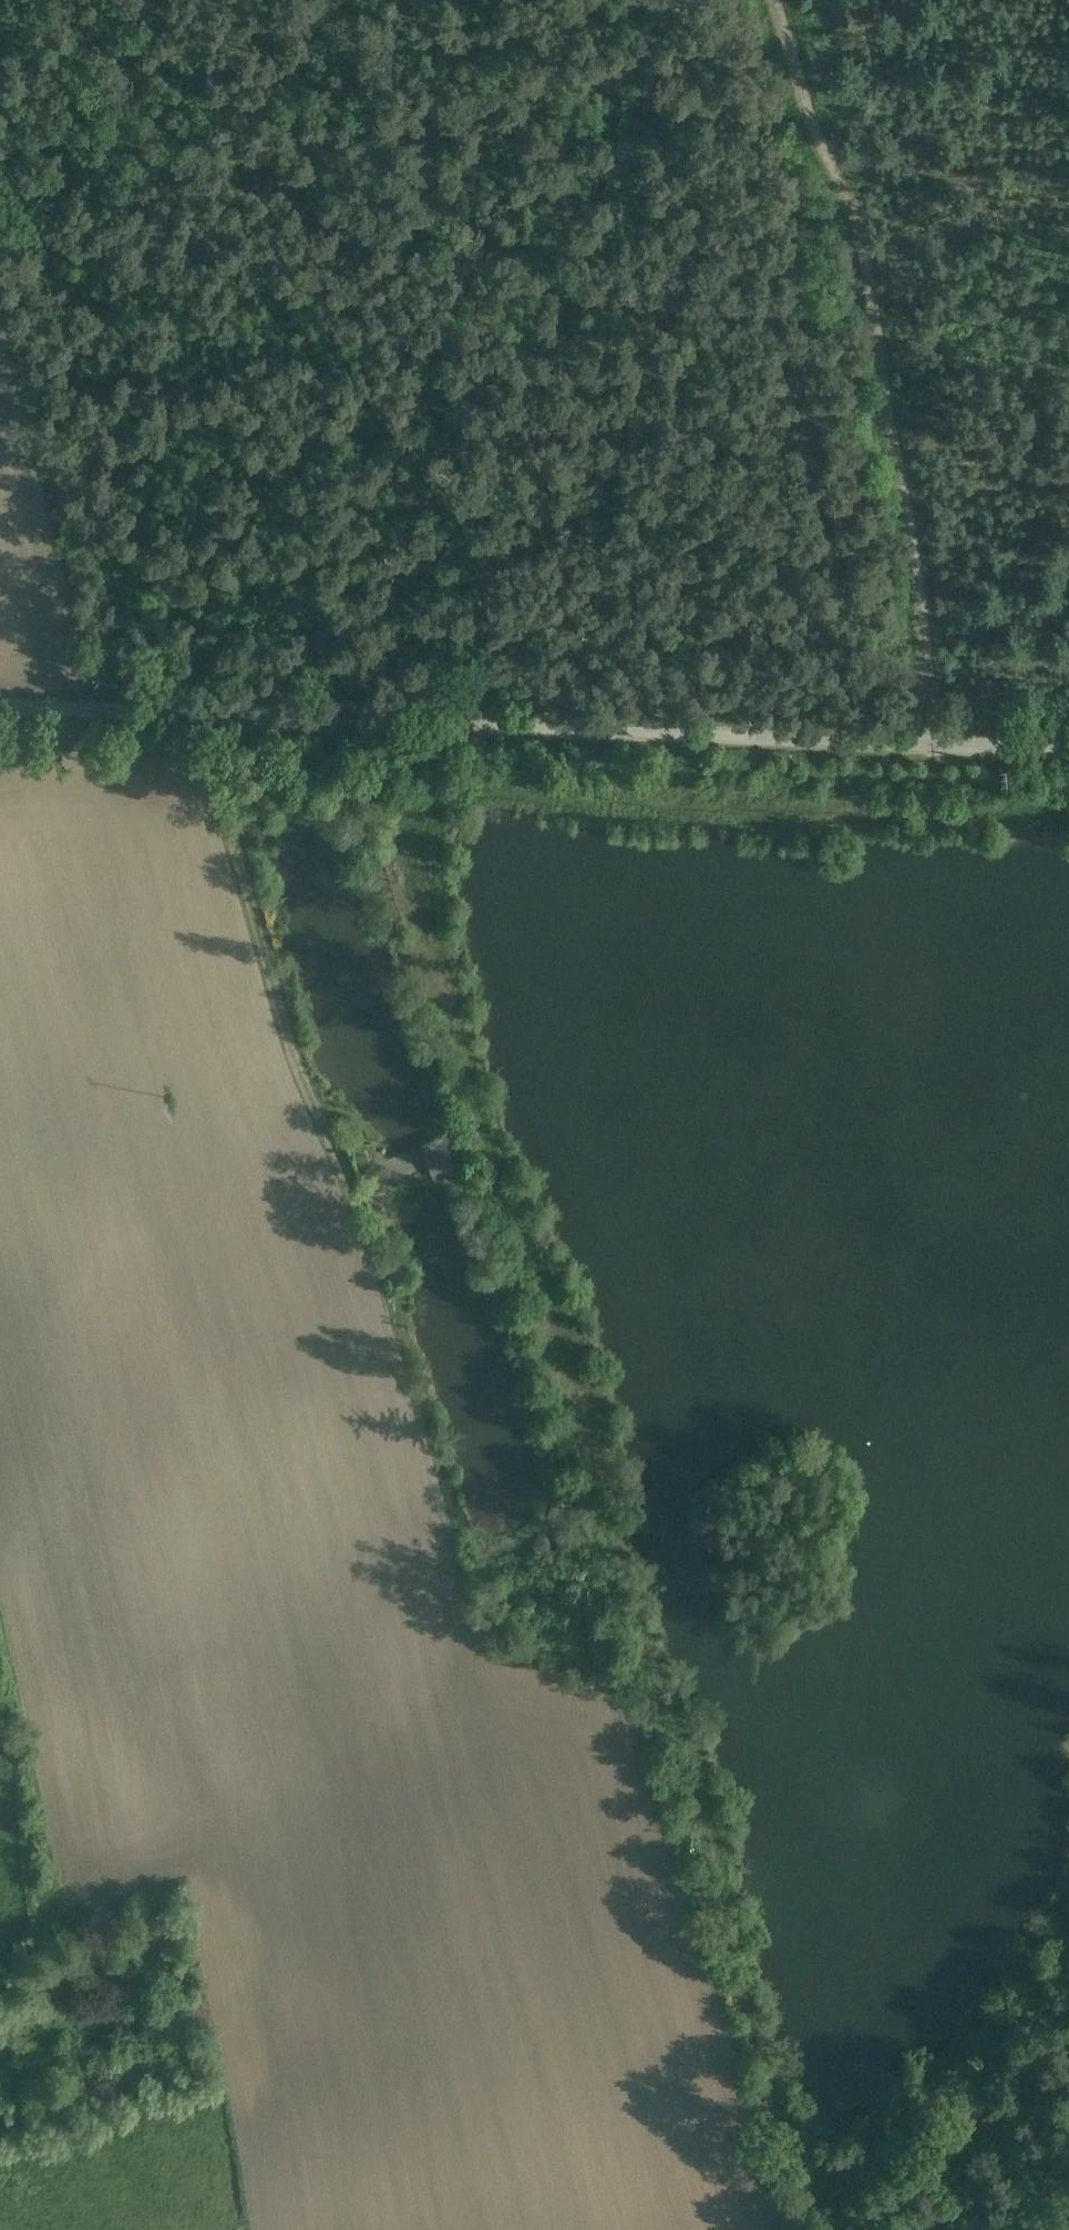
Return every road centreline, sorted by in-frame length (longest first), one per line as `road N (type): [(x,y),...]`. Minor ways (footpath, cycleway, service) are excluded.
road 1 (unclassified): [(0,699),(1068,745)]
road 2 (unclassified): [(1068,1982),(843,2229)]

